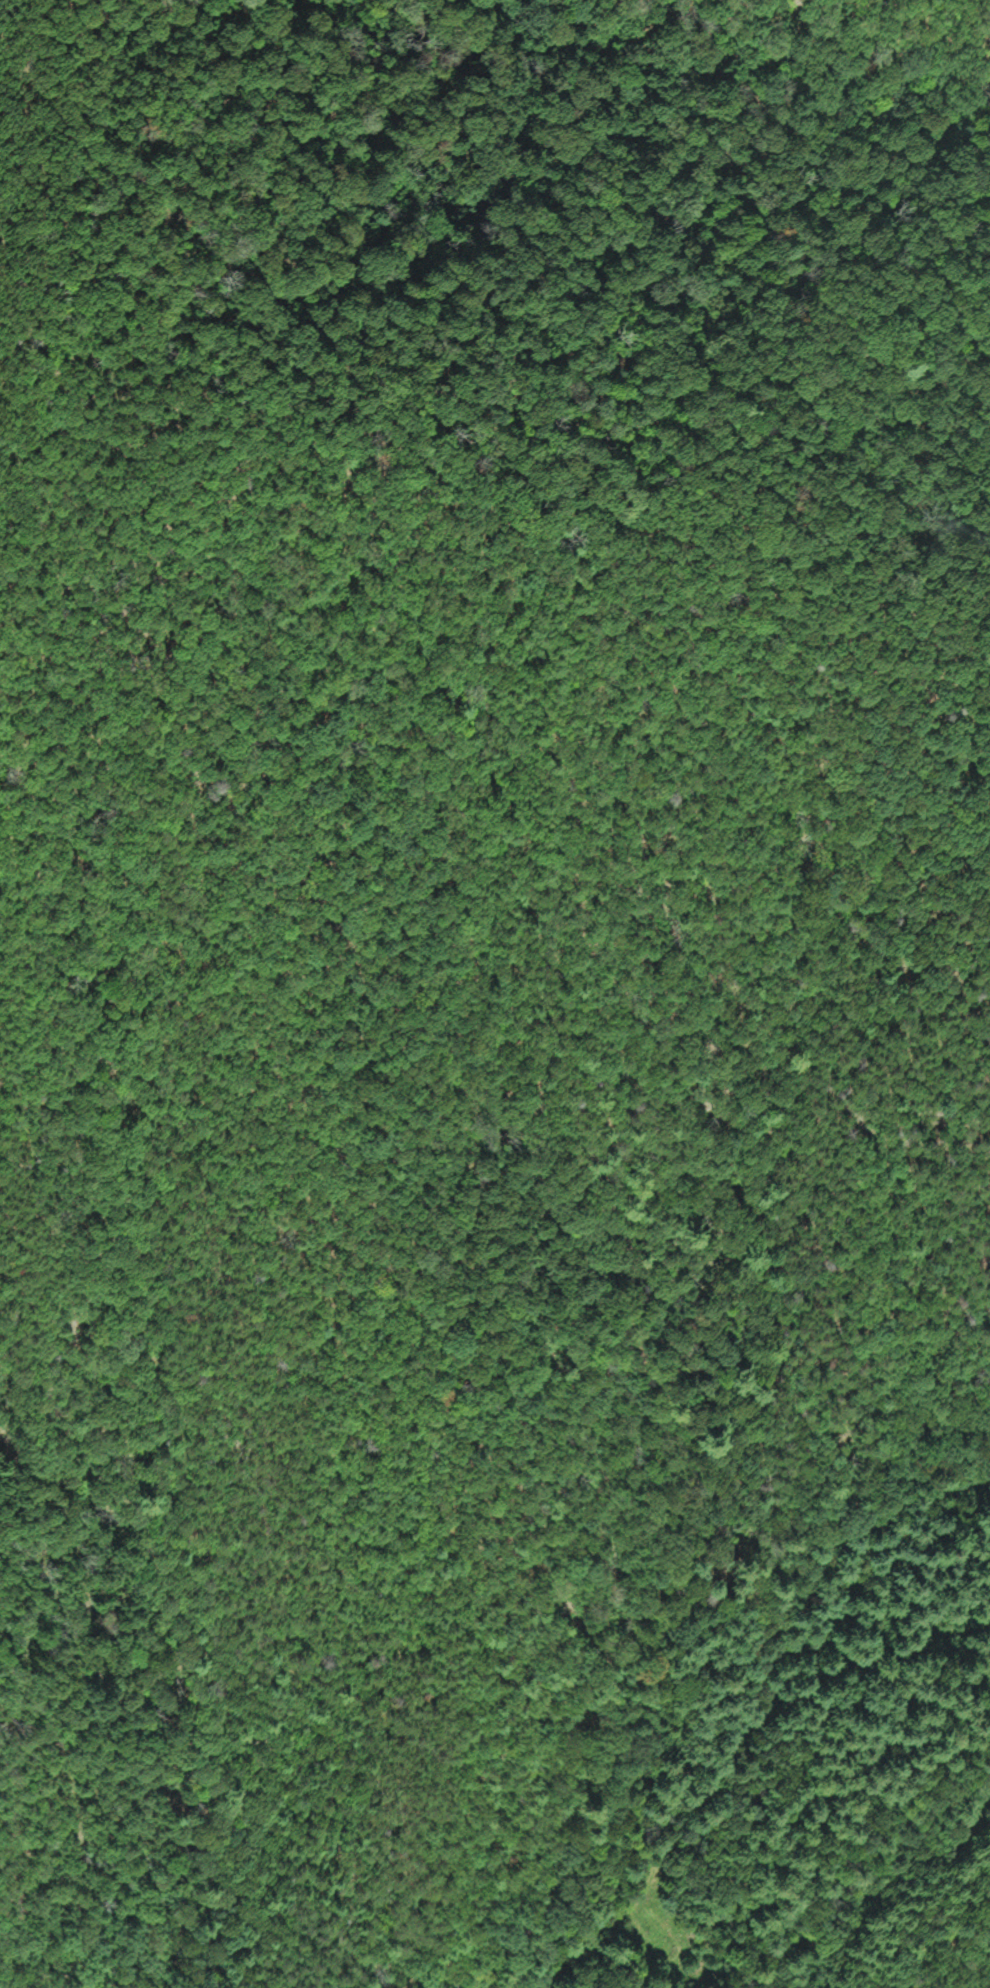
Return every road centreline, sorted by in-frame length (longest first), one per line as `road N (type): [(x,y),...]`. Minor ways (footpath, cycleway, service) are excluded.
road 1 (track): [(573,1987),(591,1978),(668,1851),(791,1684),(989,1622)]

